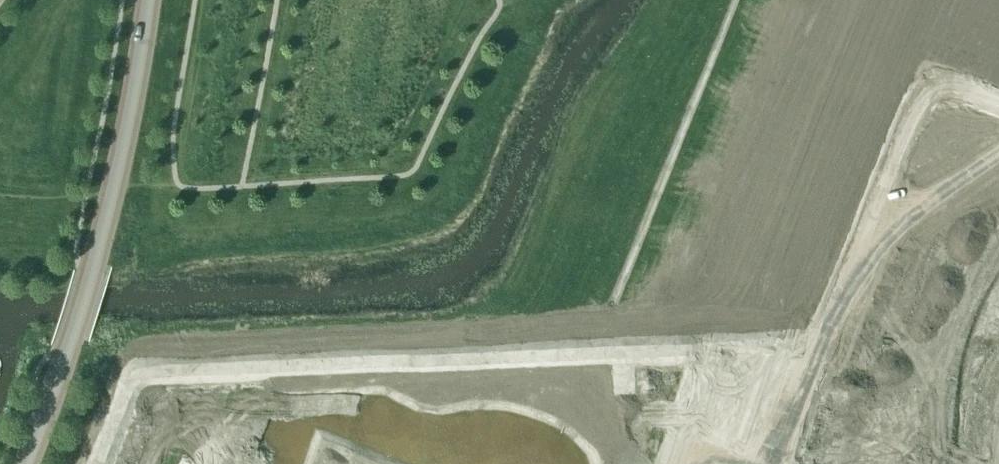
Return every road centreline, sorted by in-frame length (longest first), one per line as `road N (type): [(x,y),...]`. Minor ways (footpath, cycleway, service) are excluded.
road 1 (secondary): [(27,463),(106,216),(148,0)]
road 2 (residential): [(998,99),(944,86),(917,111),(803,381)]

